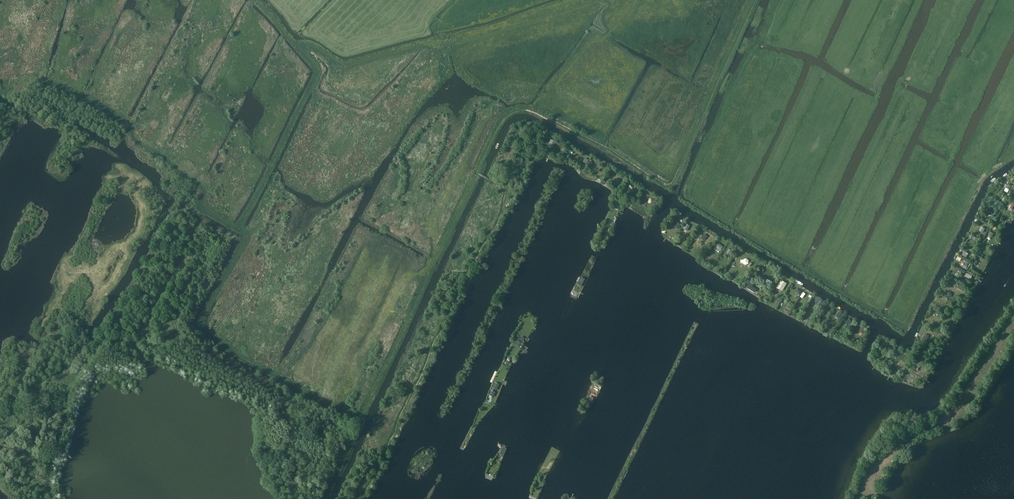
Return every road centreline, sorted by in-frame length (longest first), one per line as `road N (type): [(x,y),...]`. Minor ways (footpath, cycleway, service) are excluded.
road 1 (track): [(869,448),(950,409),(1013,312)]

